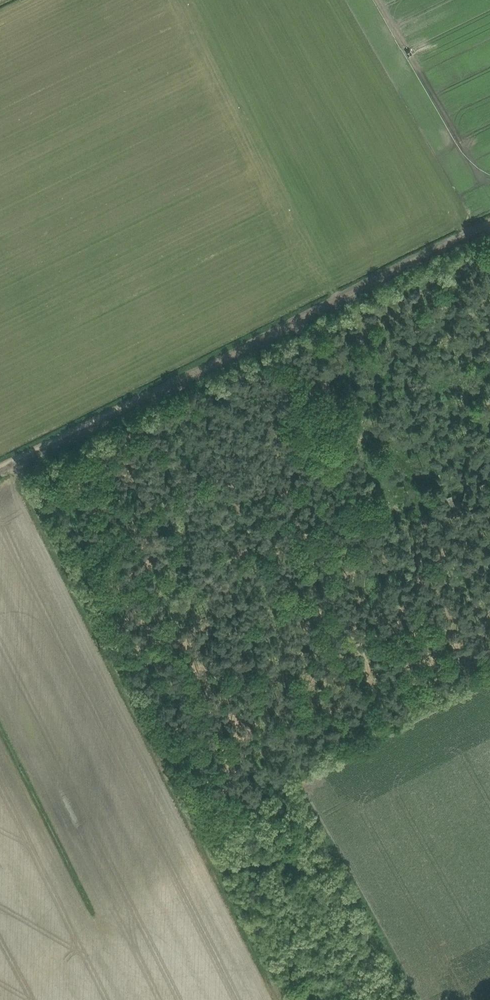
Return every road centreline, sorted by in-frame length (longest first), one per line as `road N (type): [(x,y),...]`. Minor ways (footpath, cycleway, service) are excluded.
road 1 (unclassified): [(0,469),(489,223)]
road 2 (track): [(211,861),(15,461)]

